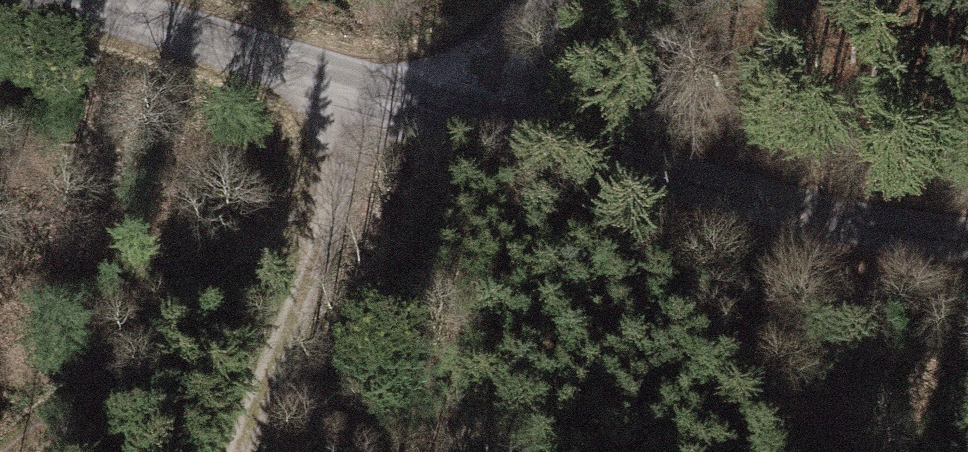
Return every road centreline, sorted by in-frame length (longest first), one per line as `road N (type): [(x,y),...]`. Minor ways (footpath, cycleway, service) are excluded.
road 1 (tertiary): [(967,241),(797,212),(90,0)]
road 2 (track): [(0,451),(345,169)]
road 3 (track): [(345,169),(240,451)]
road 4 (track): [(545,0),(422,102)]

